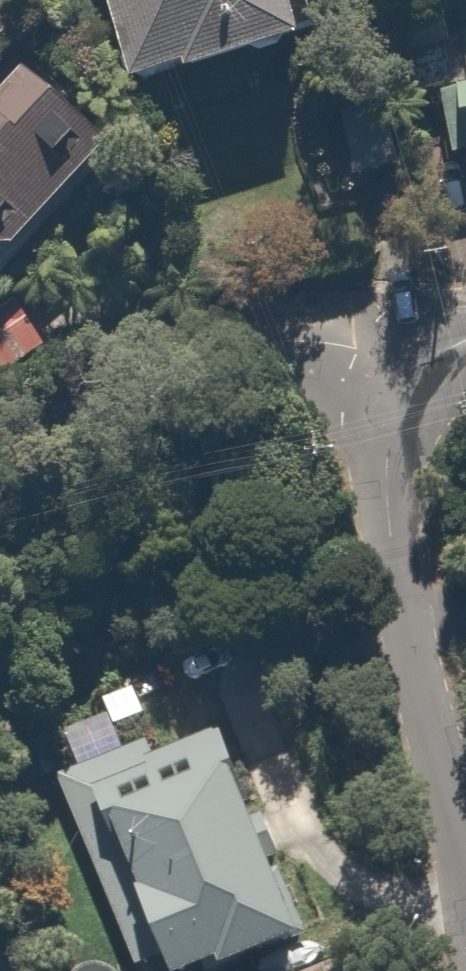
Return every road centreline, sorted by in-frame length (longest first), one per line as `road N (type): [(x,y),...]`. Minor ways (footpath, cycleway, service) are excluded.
road 1 (residential): [(380,438),(0,541)]
road 2 (residential): [(465,809),(412,622),(380,438)]
road 3 (residential): [(465,349),(413,380),(380,438)]

